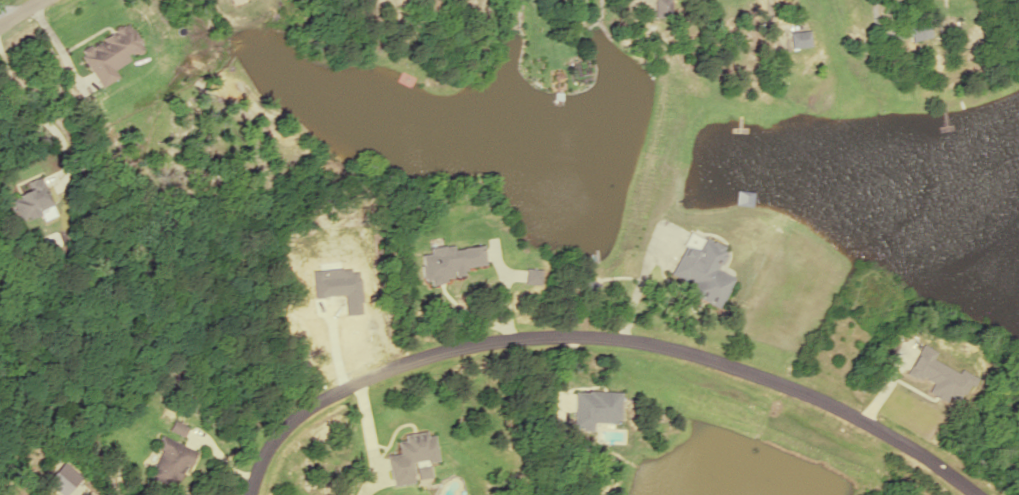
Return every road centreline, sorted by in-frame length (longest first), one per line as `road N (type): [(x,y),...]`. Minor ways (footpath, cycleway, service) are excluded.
road 1 (residential): [(975,494),(810,396),(649,344),(582,338),(497,338),(379,367),(271,439),(251,494)]

